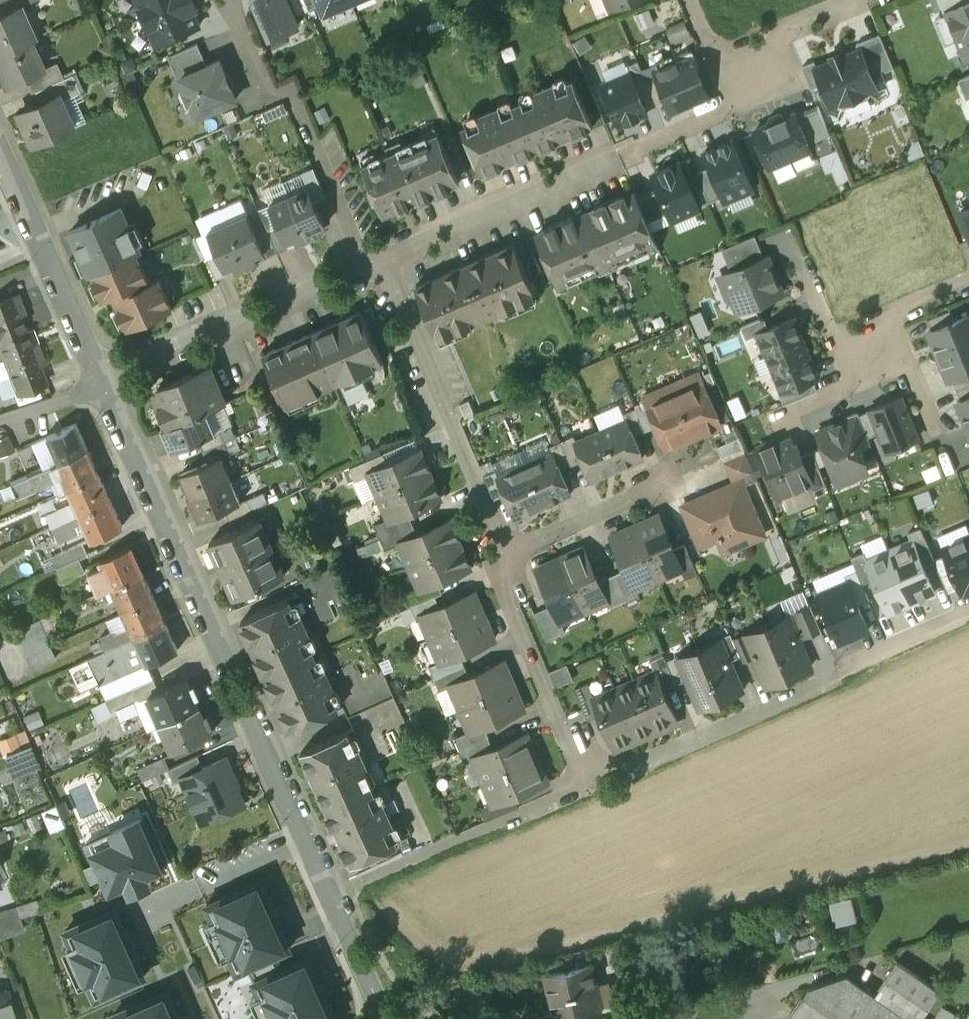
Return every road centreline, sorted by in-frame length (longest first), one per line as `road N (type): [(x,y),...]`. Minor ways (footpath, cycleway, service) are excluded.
road 1 (residential): [(382,1018),(106,377)]
road 2 (residential): [(968,614),(586,787)]
road 3 (residential): [(375,265),(508,556)]
road 4 (residential): [(106,377),(375,265)]
road 5 (residential): [(375,265),(620,157)]
road 6 (residential): [(508,556),(494,569),(586,787)]
road 7 (residential): [(106,377),(0,146)]
road 8 (residential): [(691,0),(718,62),(859,0)]
road 9 (residential): [(508,556),(676,477)]

